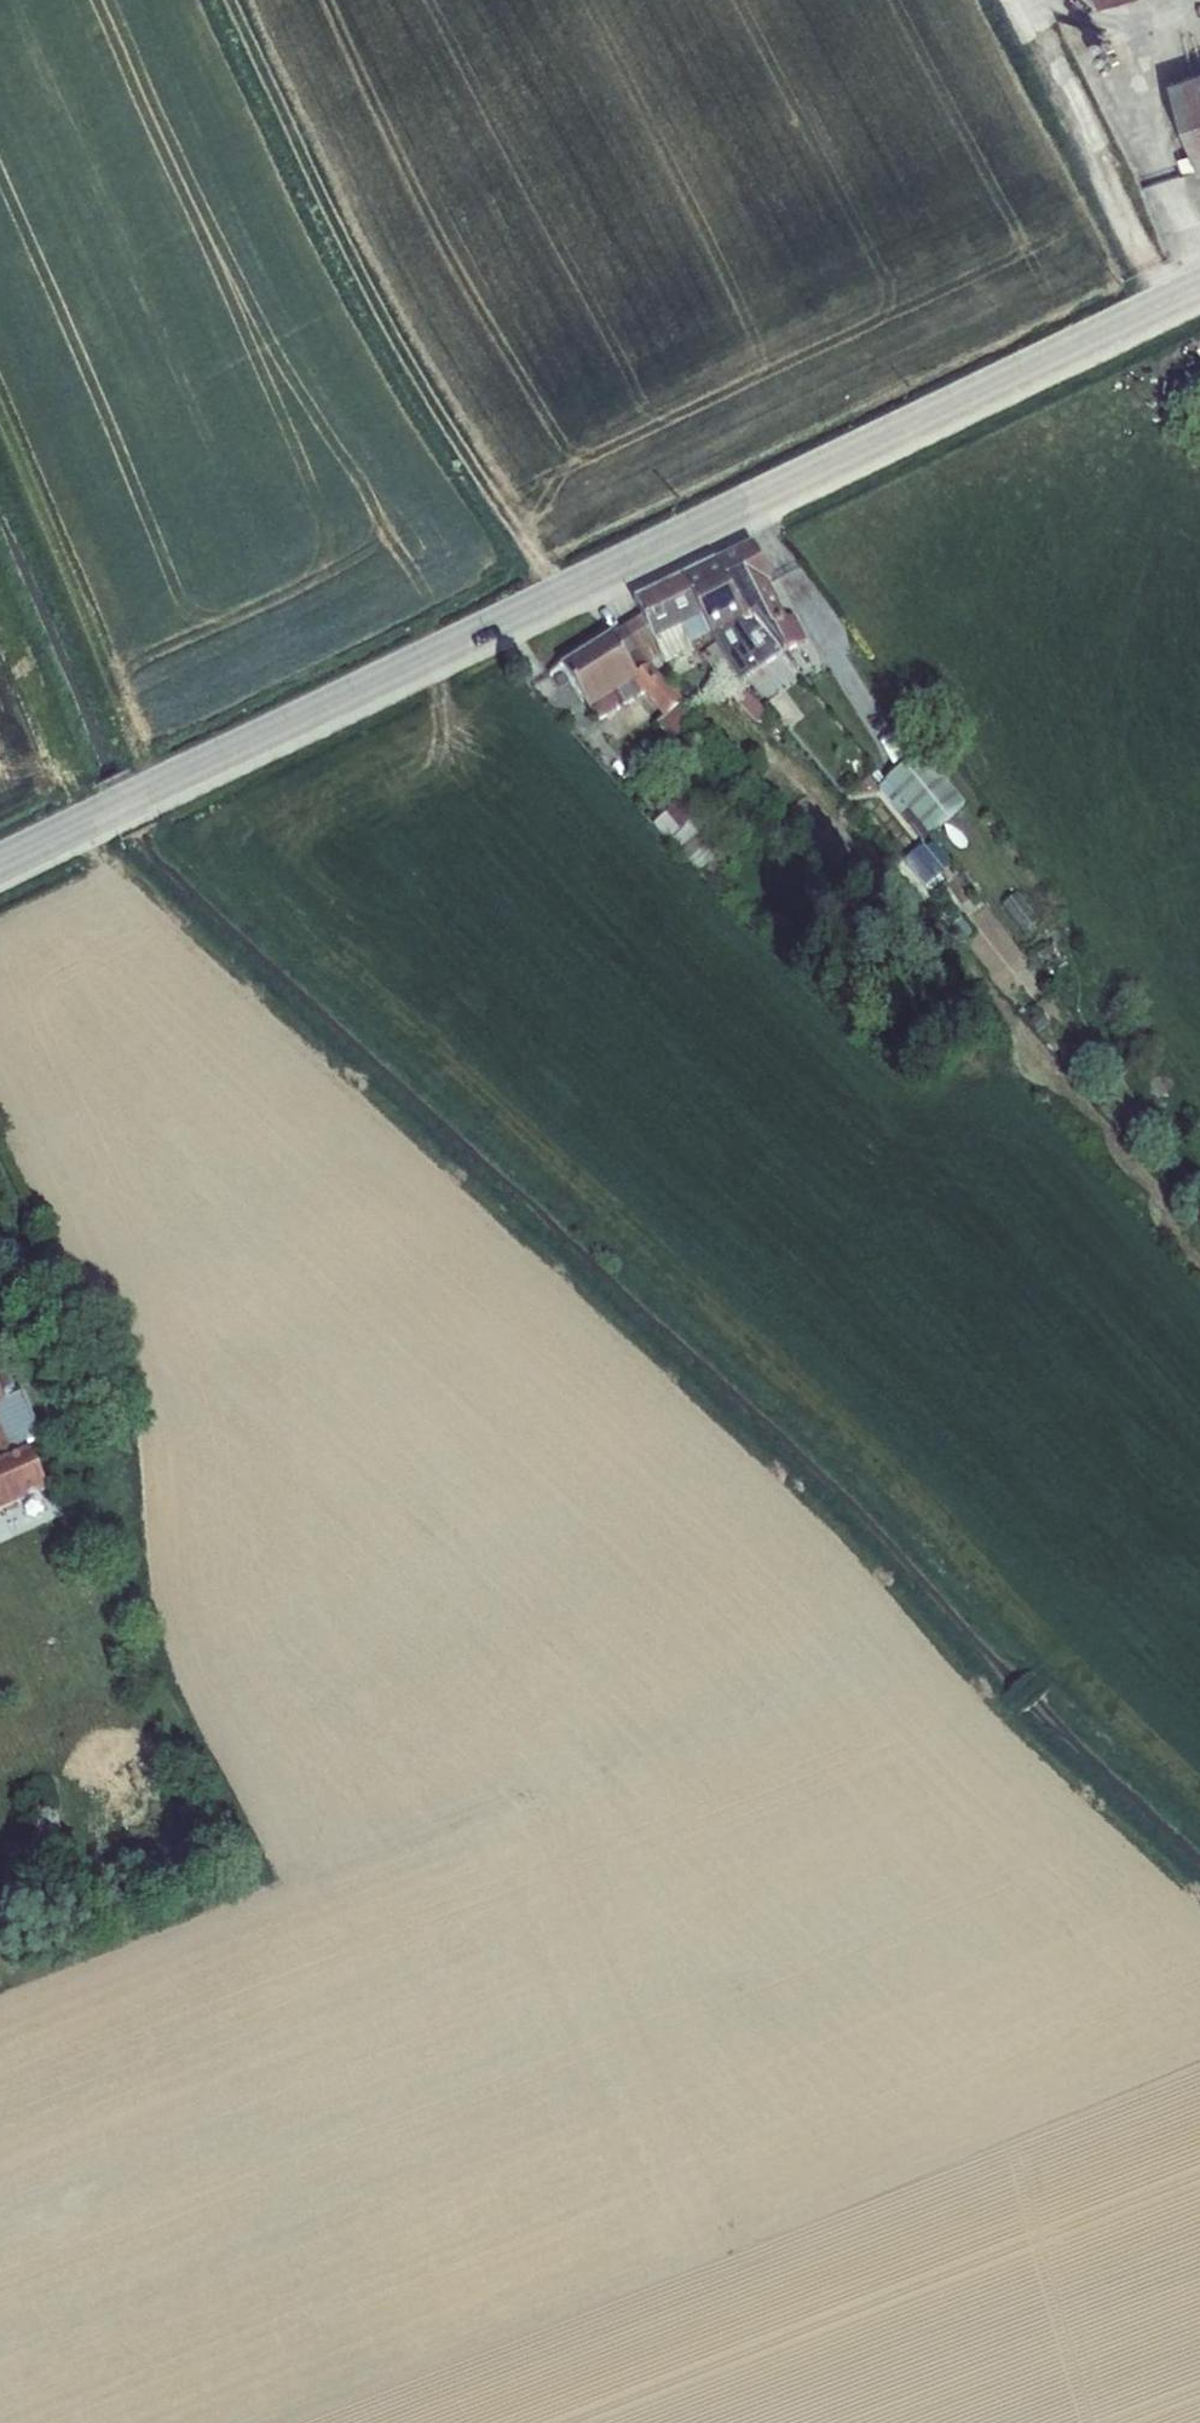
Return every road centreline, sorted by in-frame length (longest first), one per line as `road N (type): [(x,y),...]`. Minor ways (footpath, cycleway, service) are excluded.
road 1 (tertiary): [(0,867),(1199,291)]
road 2 (track): [(552,597),(448,443),(363,292),(230,0)]

